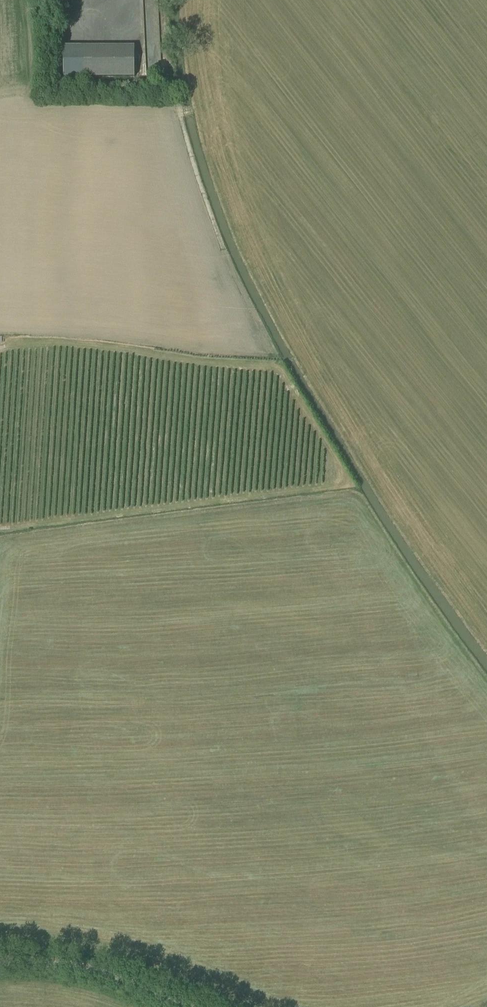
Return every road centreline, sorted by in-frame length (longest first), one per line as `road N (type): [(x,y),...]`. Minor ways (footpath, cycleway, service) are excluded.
road 1 (secondary): [(183,1006),(73,967),(0,962)]

